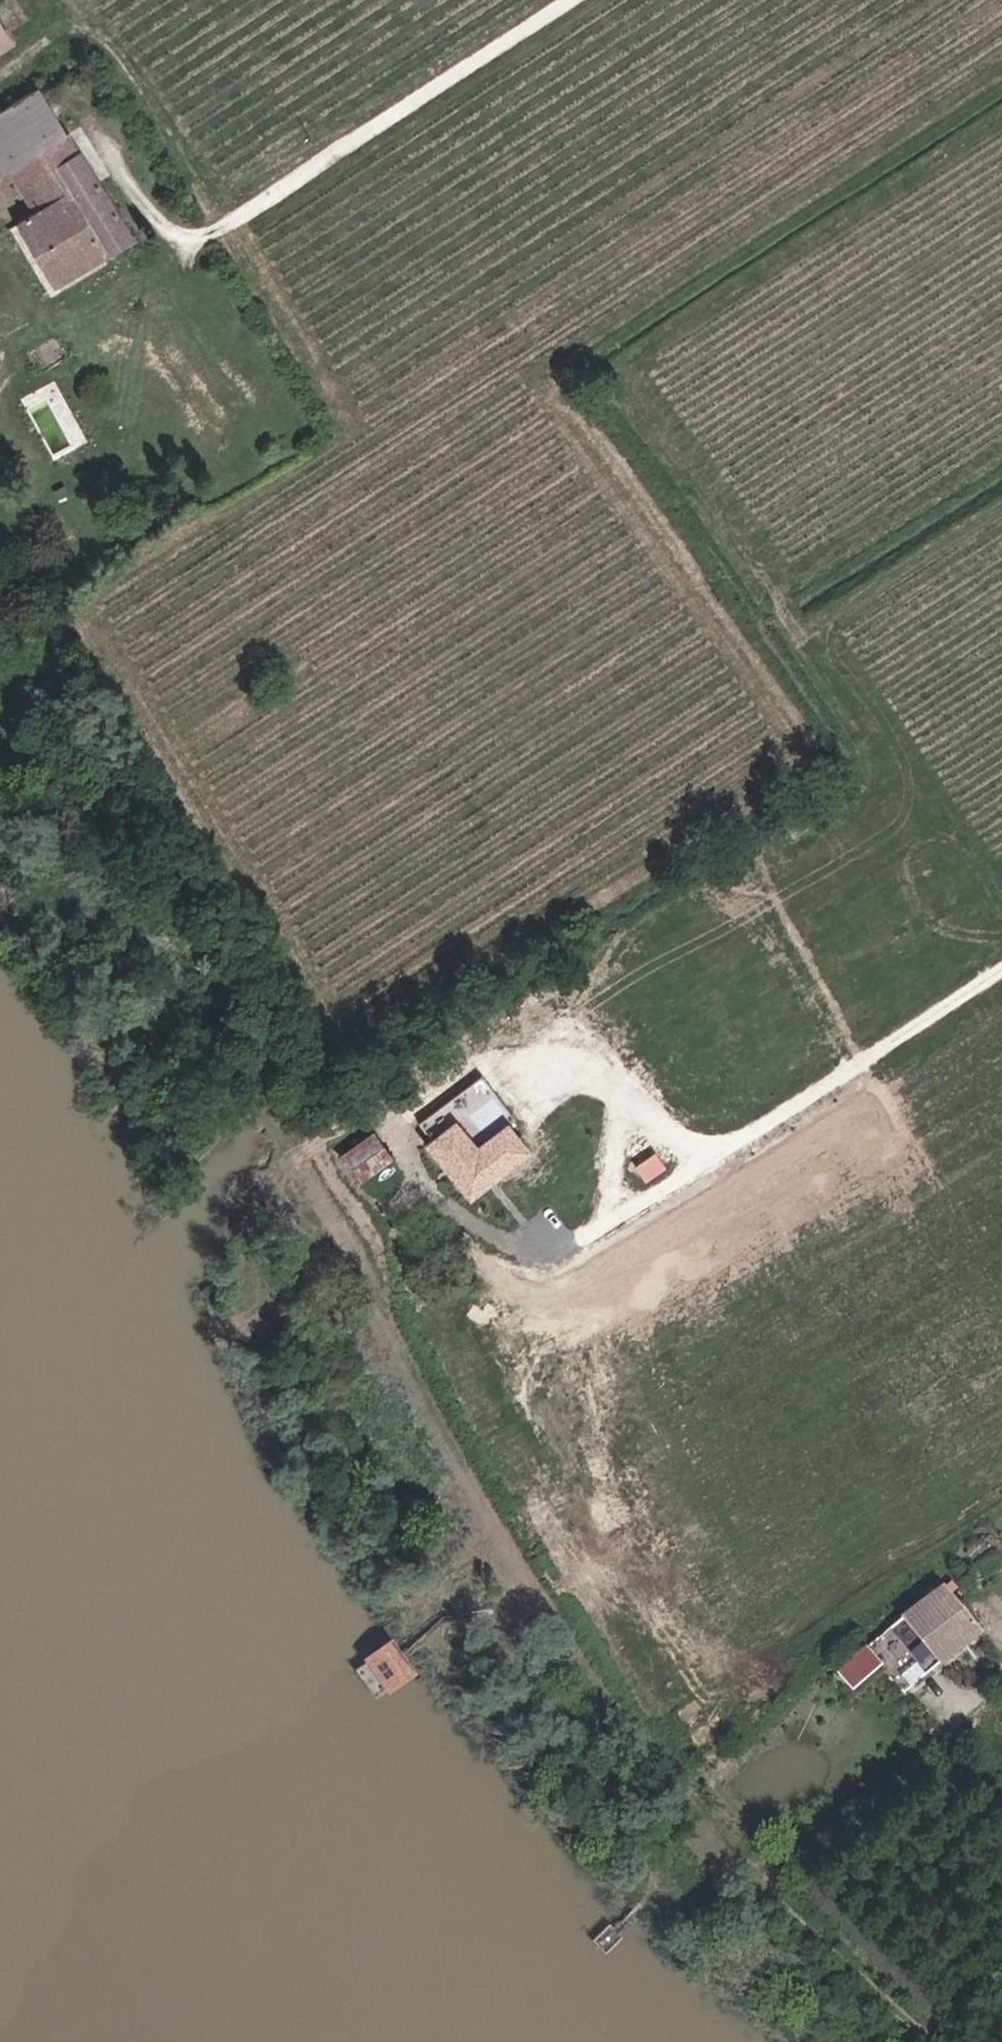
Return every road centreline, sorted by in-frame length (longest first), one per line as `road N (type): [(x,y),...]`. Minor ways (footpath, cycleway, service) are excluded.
road 1 (track): [(590,981),(874,801),(880,761),(871,729),(648,431),(635,394),(652,348),(1001,122)]
road 2 (track): [(398,1203),(361,1248),(364,1277),(503,1538),(599,1686),(812,1939),(938,2041)]
road 3 (residential): [(47,50),(135,184),(164,214),(202,233),(245,214),(577,0)]
road 4 (track): [(245,214),(216,195),(105,45),(86,36),(63,42),(0,79)]
road 5 (track): [(202,233),(178,265),(82,321),(21,315),(0,278)]

